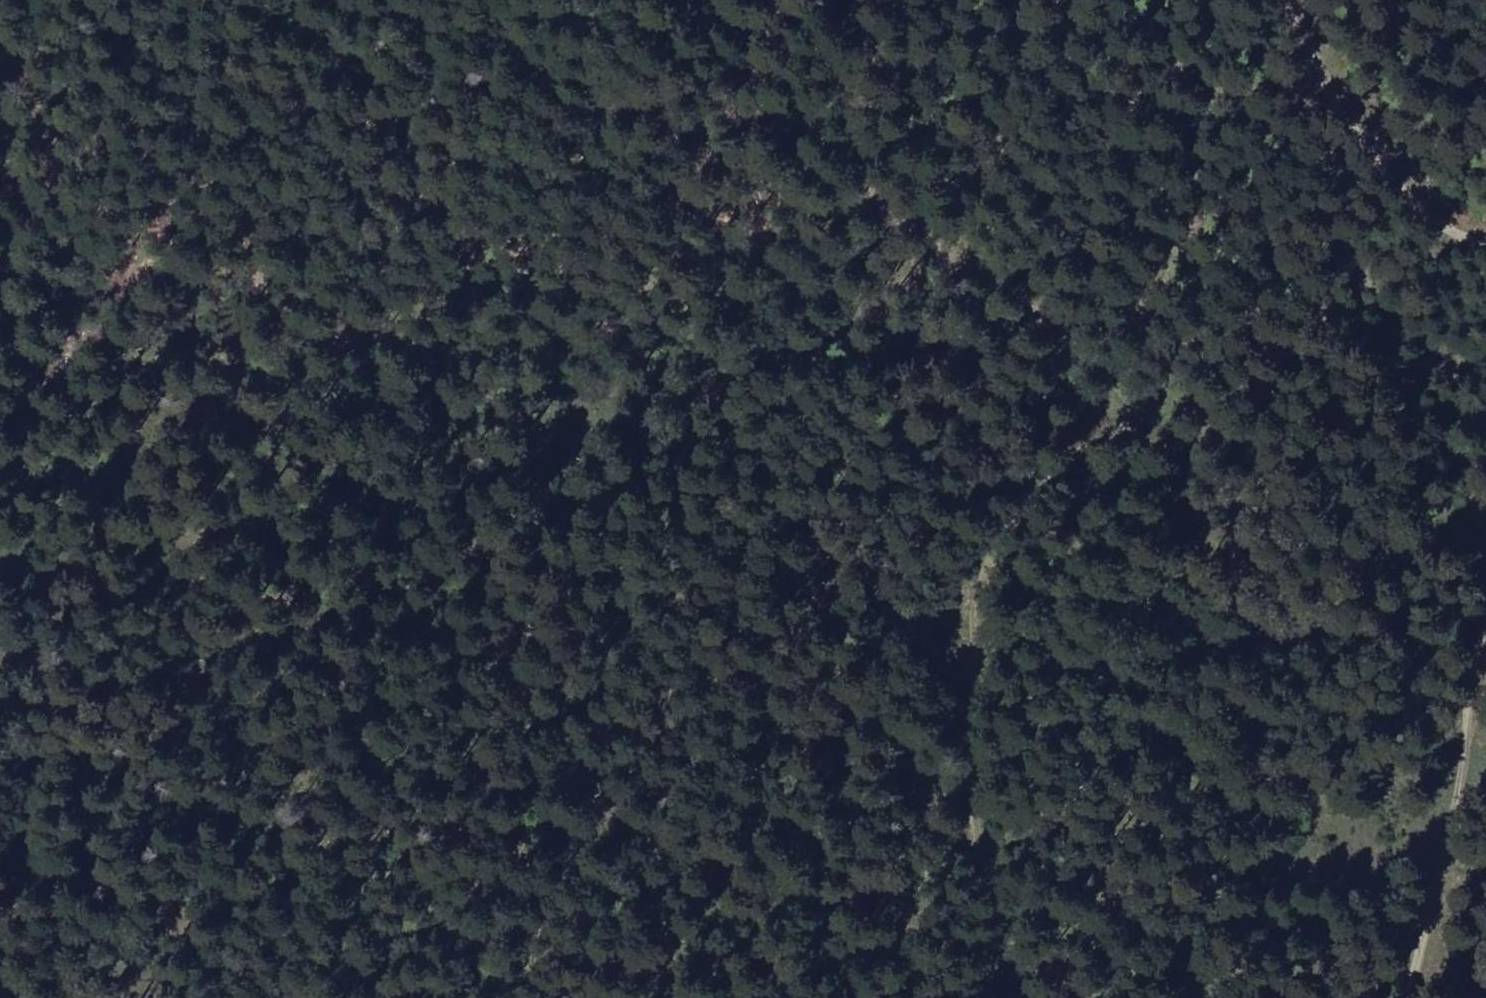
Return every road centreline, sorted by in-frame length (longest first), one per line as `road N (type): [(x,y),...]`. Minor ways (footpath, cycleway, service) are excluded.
road 1 (track): [(0,4),(4,113),(67,286),(67,320),(53,356),(0,431)]
road 2 (track): [(1402,997),(1433,771),(1471,658),(1485,646)]
road 3 (track): [(1485,156),(1357,66),(1335,0)]

